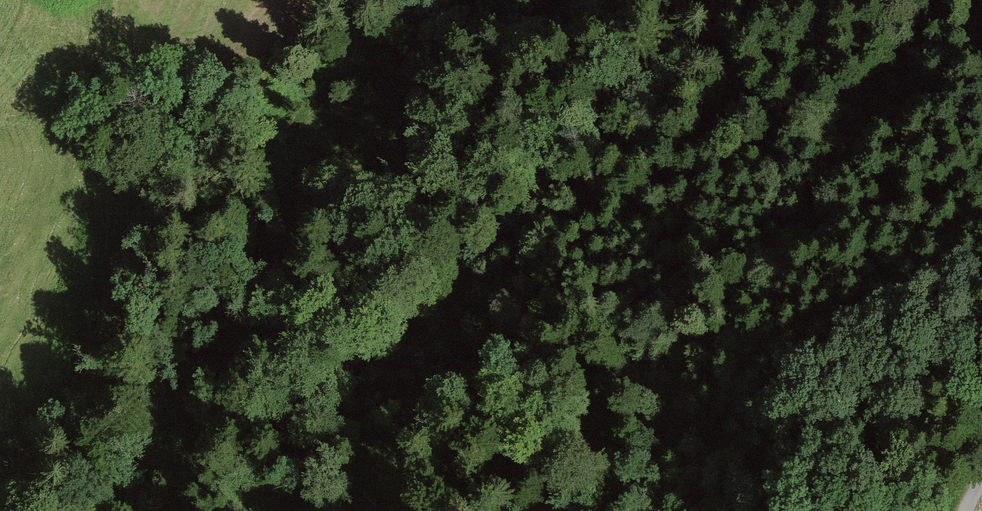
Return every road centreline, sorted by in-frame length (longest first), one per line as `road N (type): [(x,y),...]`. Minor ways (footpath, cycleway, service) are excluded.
road 1 (track): [(225,510),(336,379),(434,346),(447,333),(483,248),(718,0)]
road 2 (track): [(587,510),(638,489),(655,465),(674,378),(716,316),(849,163),(925,94),(981,56)]
road 3 (track): [(458,301),(473,345),(468,368),(433,396),(336,510)]

